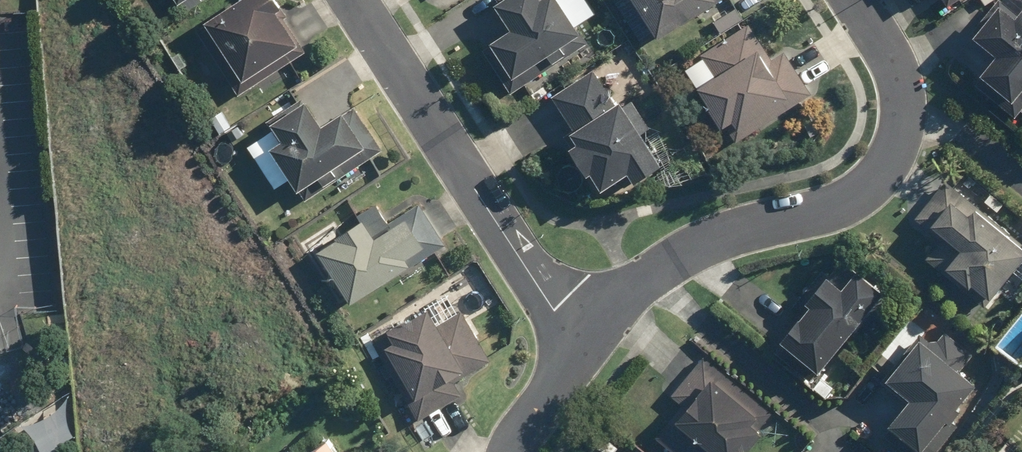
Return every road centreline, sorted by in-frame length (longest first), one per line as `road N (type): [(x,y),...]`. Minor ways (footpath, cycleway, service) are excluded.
road 1 (residential): [(855,0),(904,91),(903,133),(885,176),(841,206),(753,228),(678,260),(580,351)]
road 2 (residential): [(580,351),(357,0)]

